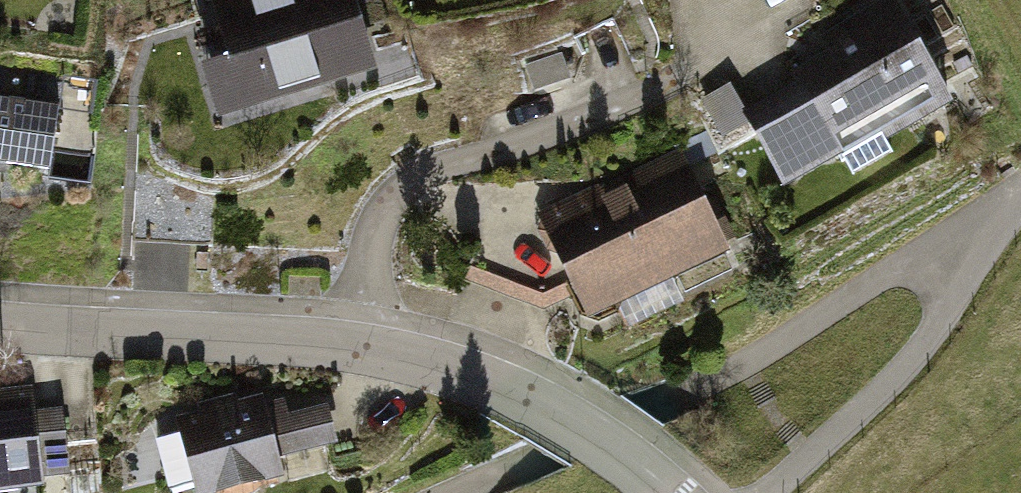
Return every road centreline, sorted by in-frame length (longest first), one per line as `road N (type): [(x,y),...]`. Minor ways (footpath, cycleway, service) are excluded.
road 1 (unclassified): [(453,492),(747,363),(1020,187)]
road 2 (residential): [(364,351),(377,222),(407,184),(675,77)]
road 3 (track): [(767,492),(898,370),(1020,192)]
road 4 (residential): [(0,326),(364,351)]
road 5 (residential): [(364,351),(473,376),(574,422),(668,492)]

